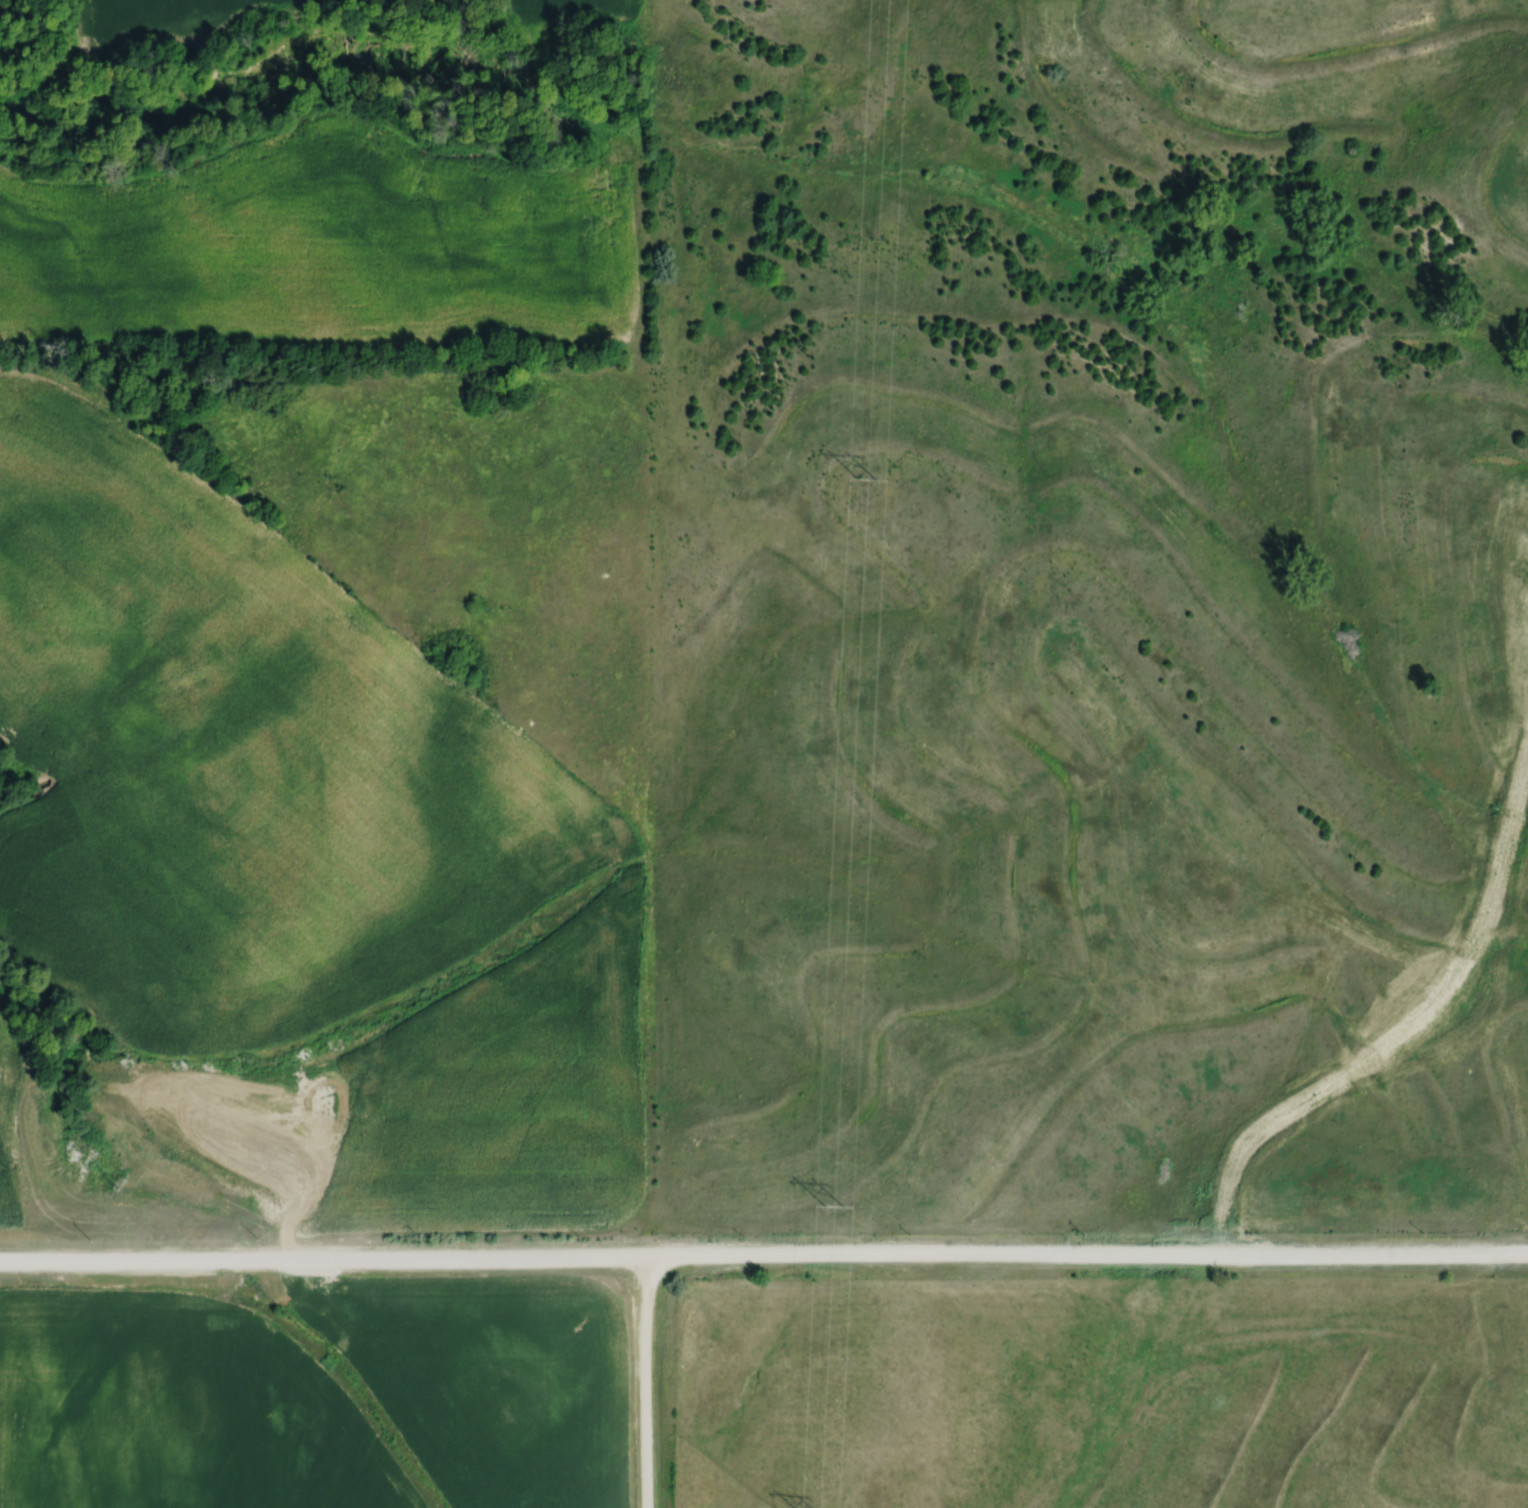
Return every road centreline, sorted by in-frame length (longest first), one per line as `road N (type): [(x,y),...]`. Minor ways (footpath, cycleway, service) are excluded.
road 1 (tertiary): [(1527,1258),(0,1268)]
road 2 (residential): [(648,1261),(645,1507)]

